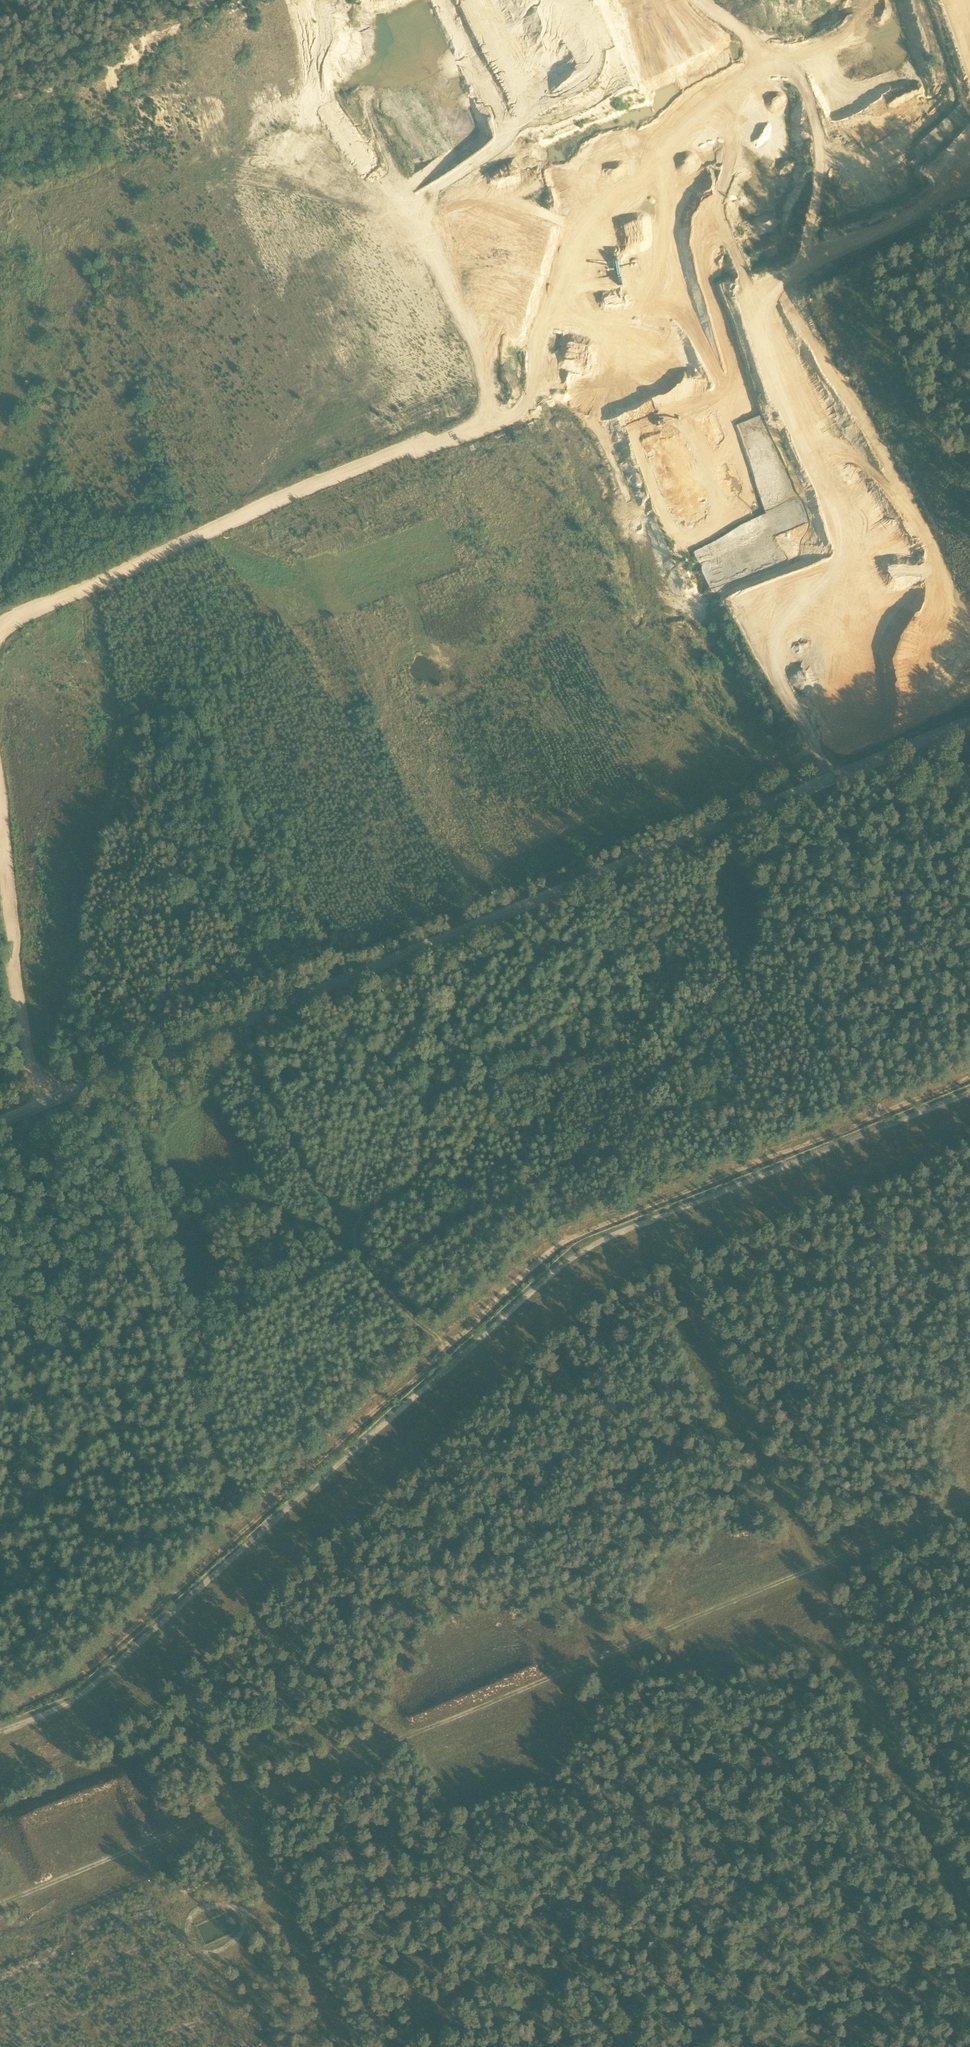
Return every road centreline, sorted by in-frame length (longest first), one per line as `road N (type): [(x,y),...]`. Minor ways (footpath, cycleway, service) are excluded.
road 1 (track): [(0,1729),(71,1701),(581,1244),(969,1089)]
road 2 (track): [(969,1078),(563,1241),(94,1665),(0,1715)]
road 3 (track): [(0,1904),(969,1506)]
road 4 (unclassified): [(0,1125),(969,728)]
road 5 (track): [(485,422),(0,629)]
road 6 (track): [(241,1028),(353,1241),(445,1349)]
road 7 (track): [(353,1241),(360,1220),(413,1182),(431,1104),(448,1090),(492,1091),(543,1192)]
road 8 (track): [(341,2046),(235,1803)]
road 9 (track): [(0,851),(27,1053),(48,1105)]
road 10 (track): [(217,0),(0,89)]

